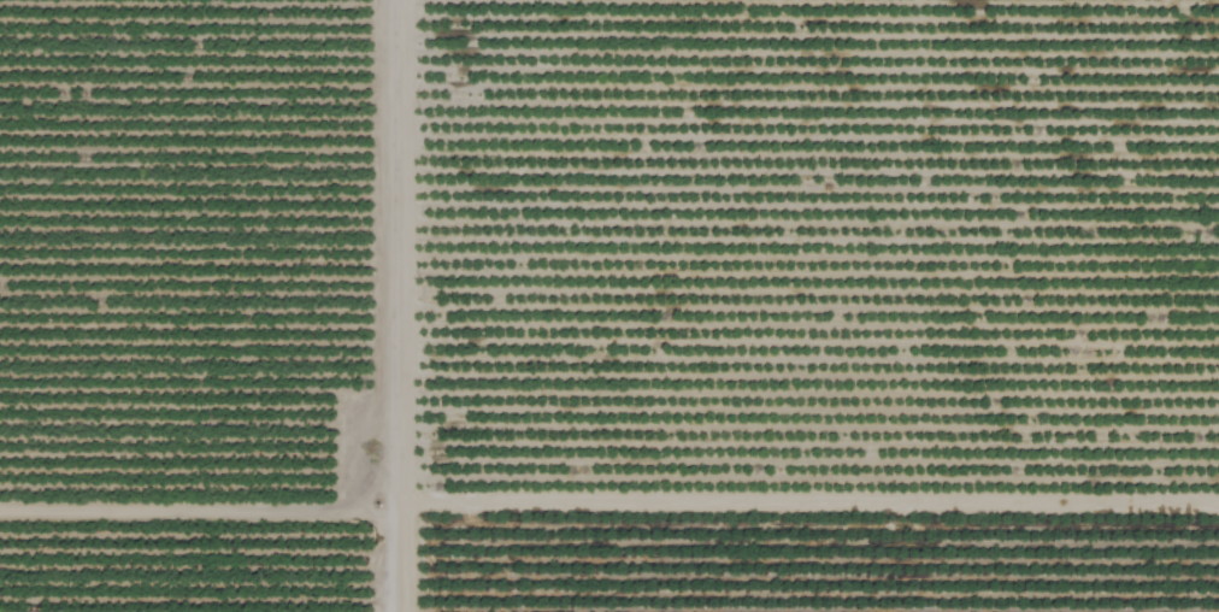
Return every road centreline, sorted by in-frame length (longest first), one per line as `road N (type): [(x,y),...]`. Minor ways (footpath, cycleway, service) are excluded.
road 1 (track): [(393,0),(396,611)]

